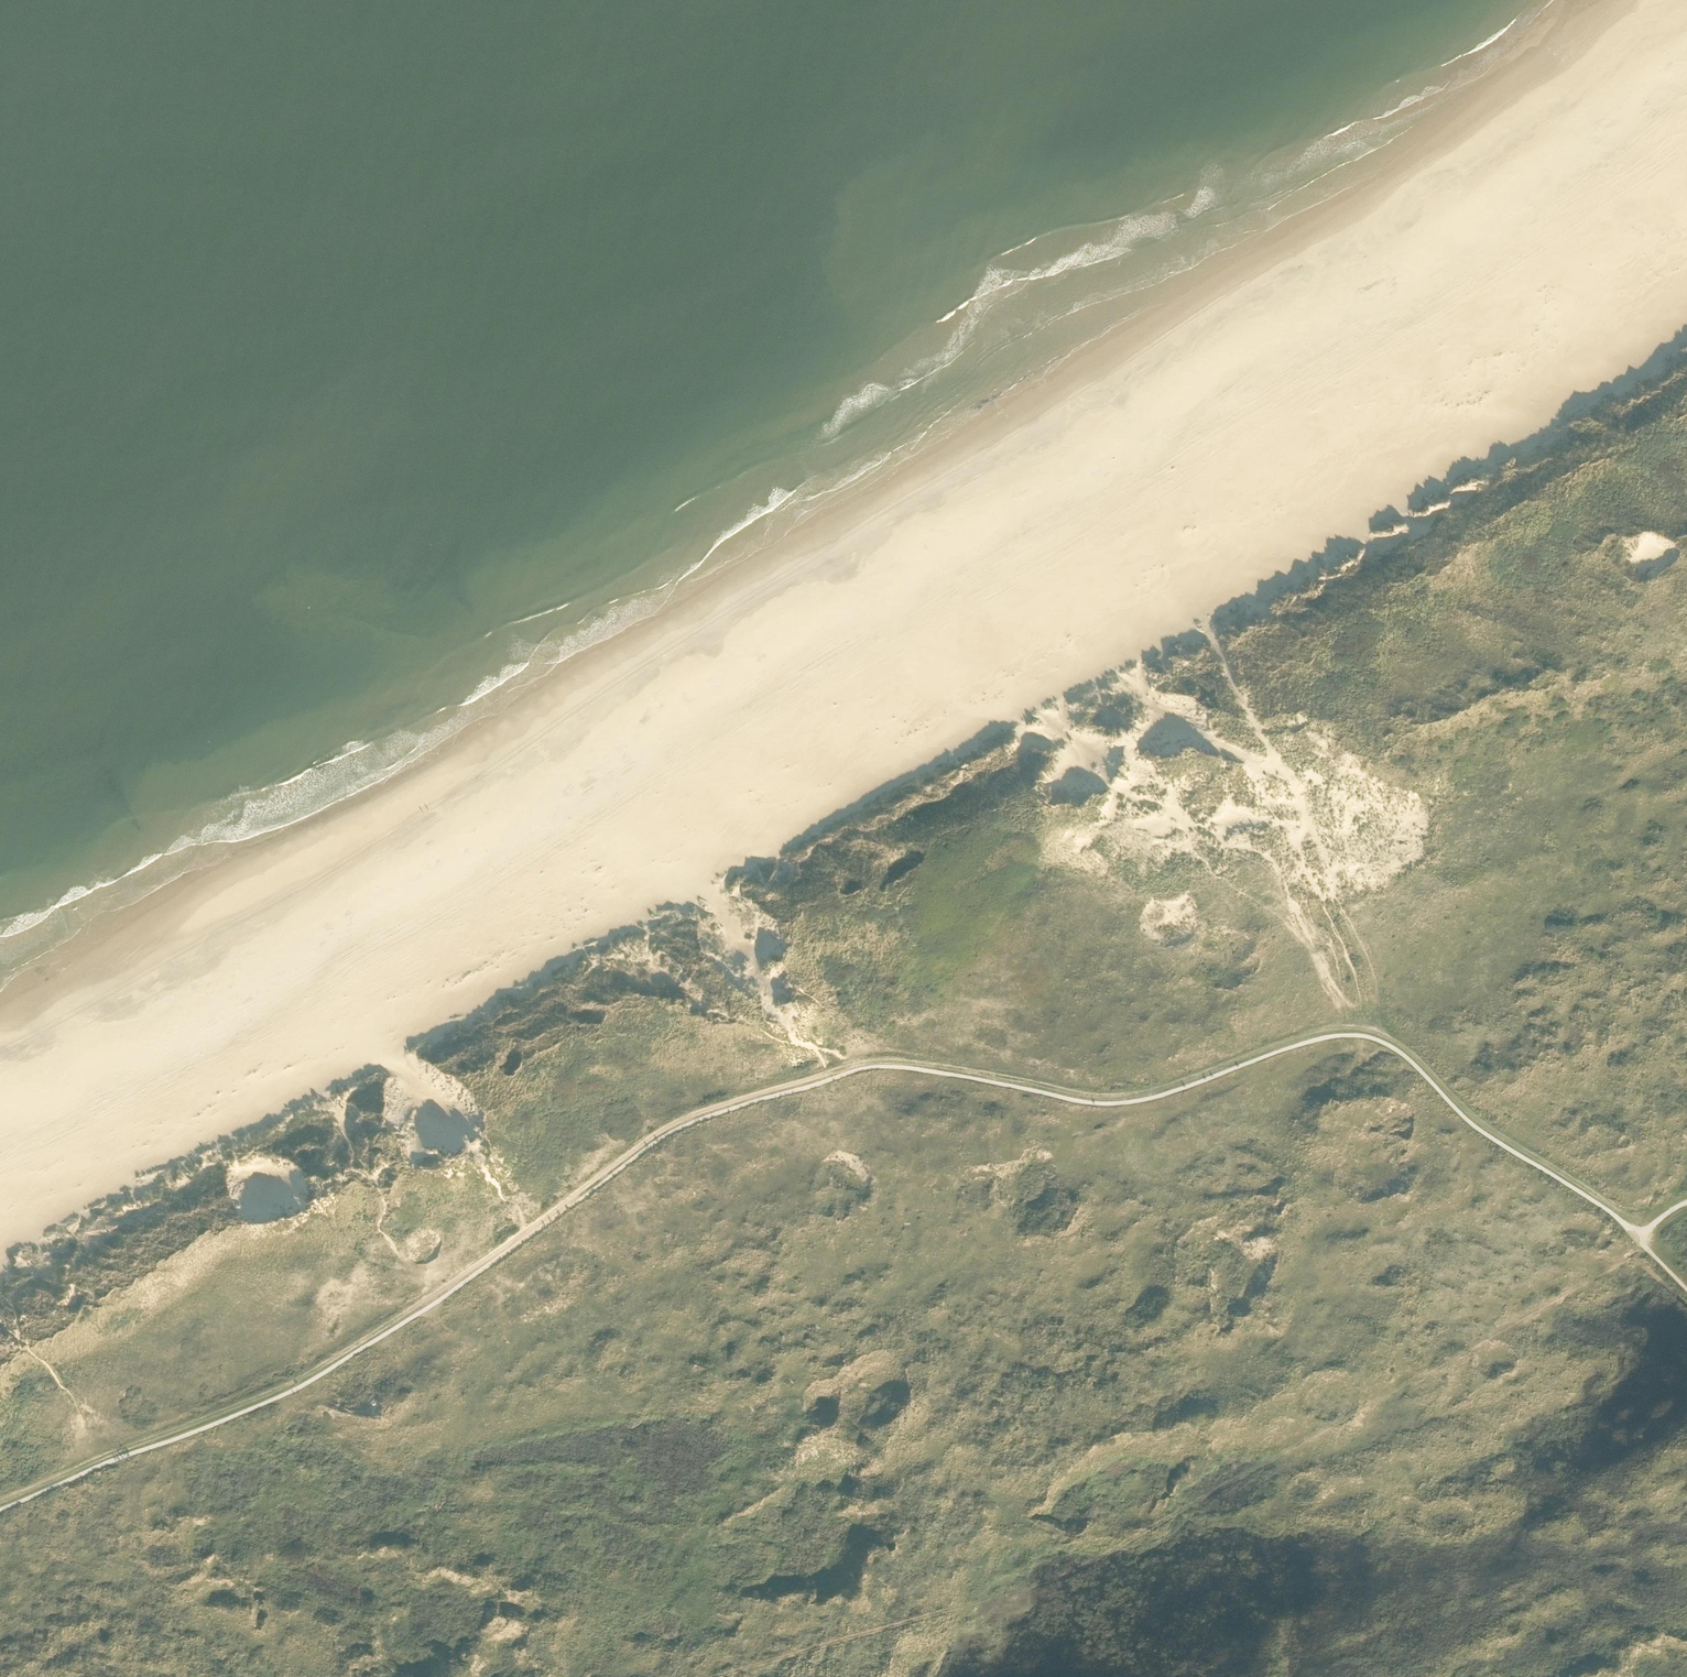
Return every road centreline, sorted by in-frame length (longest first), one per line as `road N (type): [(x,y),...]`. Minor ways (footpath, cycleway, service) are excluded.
road 1 (track): [(1686,1213),(1659,1231),(1646,1229),(1479,1121),(1397,1041),(1360,1028),(1307,1034),(1117,1095),(871,1060),(678,1121),(302,1377),(0,1502)]

